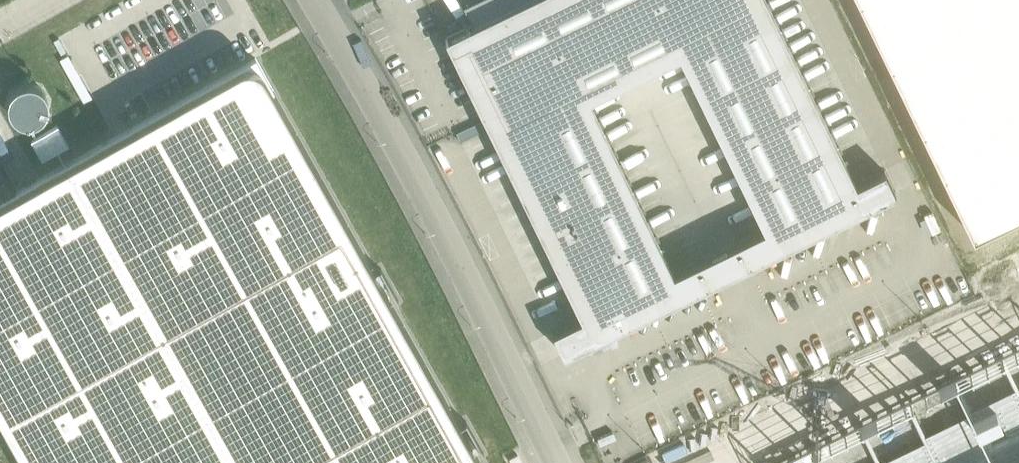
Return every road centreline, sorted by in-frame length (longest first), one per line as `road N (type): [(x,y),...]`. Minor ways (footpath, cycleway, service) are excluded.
road 1 (unclassified): [(550,462),(317,0)]

